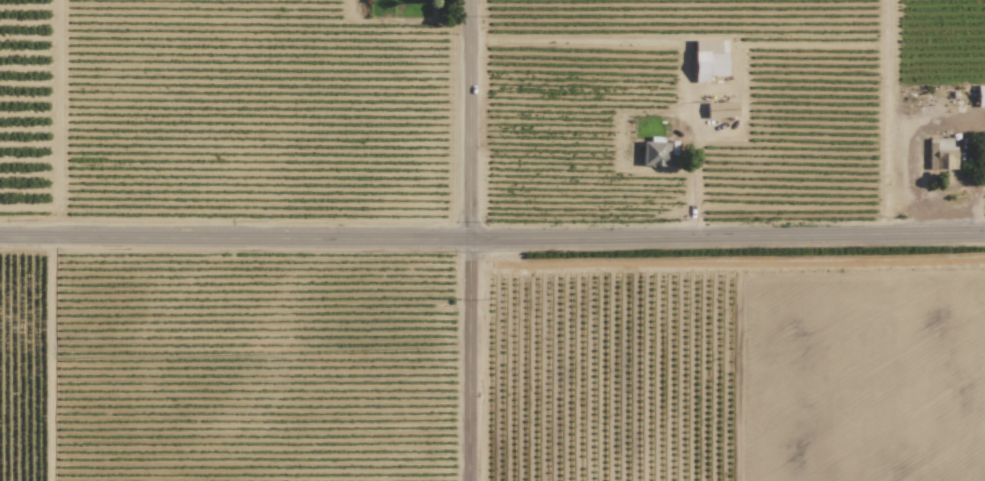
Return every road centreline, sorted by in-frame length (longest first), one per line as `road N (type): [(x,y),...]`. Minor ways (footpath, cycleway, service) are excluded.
road 1 (tertiary): [(0,235),(984,232)]
road 2 (residential): [(469,0),(467,480)]

